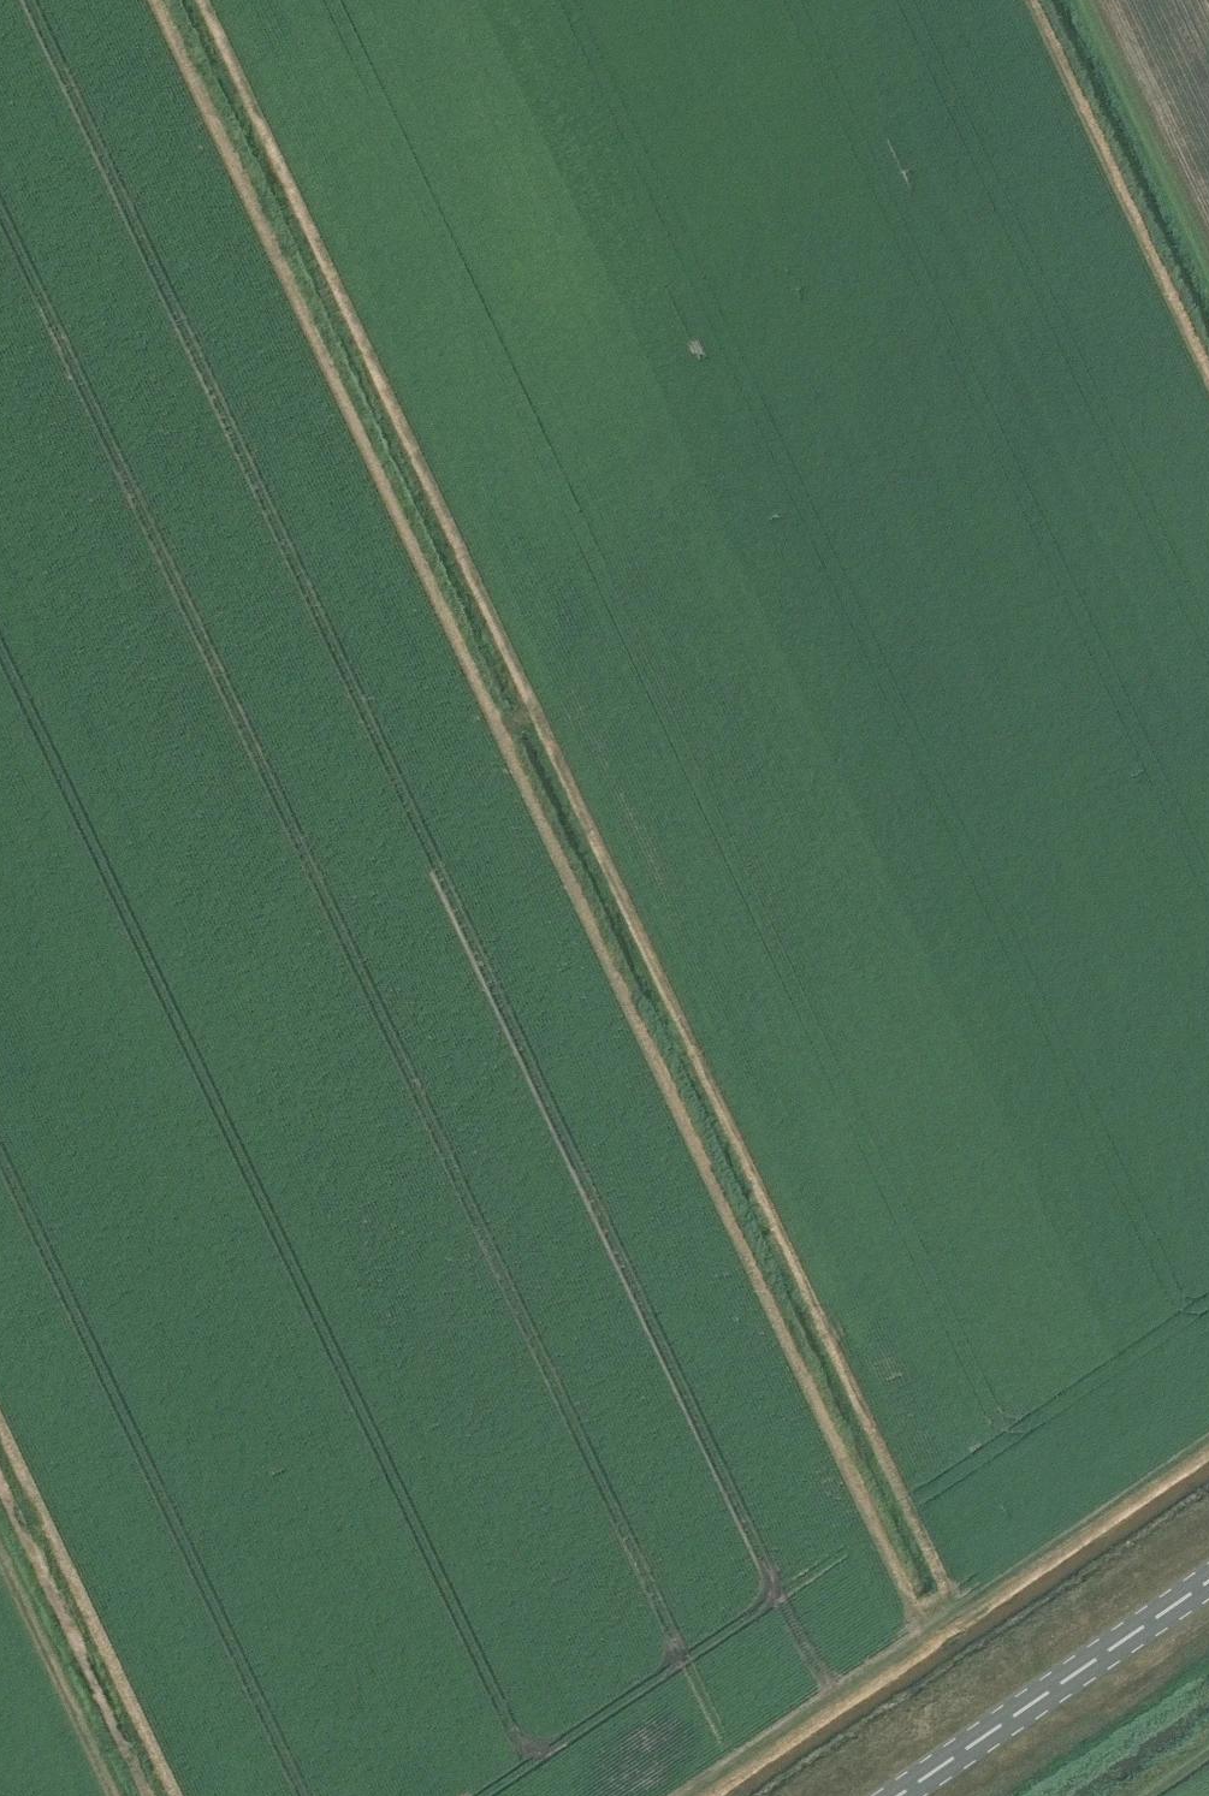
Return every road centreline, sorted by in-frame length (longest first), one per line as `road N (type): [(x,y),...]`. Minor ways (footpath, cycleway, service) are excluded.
road 1 (primary): [(901,1795),(1208,1583)]

